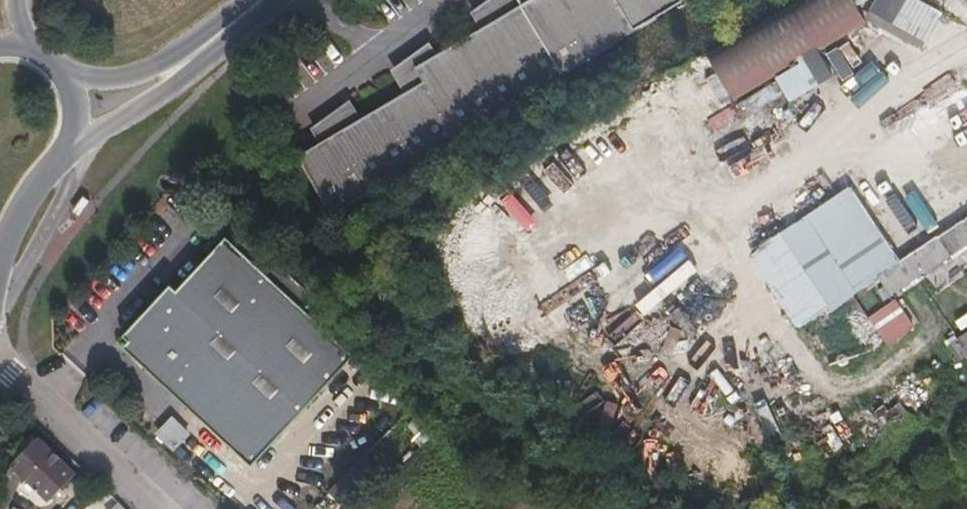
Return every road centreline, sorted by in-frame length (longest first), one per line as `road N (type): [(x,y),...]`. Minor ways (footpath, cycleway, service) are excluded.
road 1 (tertiary): [(68,154),(203,71),(268,0)]
road 2 (tertiary): [(267,0),(170,62),(108,80),(68,78)]
road 3 (residential): [(0,362),(150,508)]
road 4 (tertiary): [(0,257),(11,227),(68,154)]

